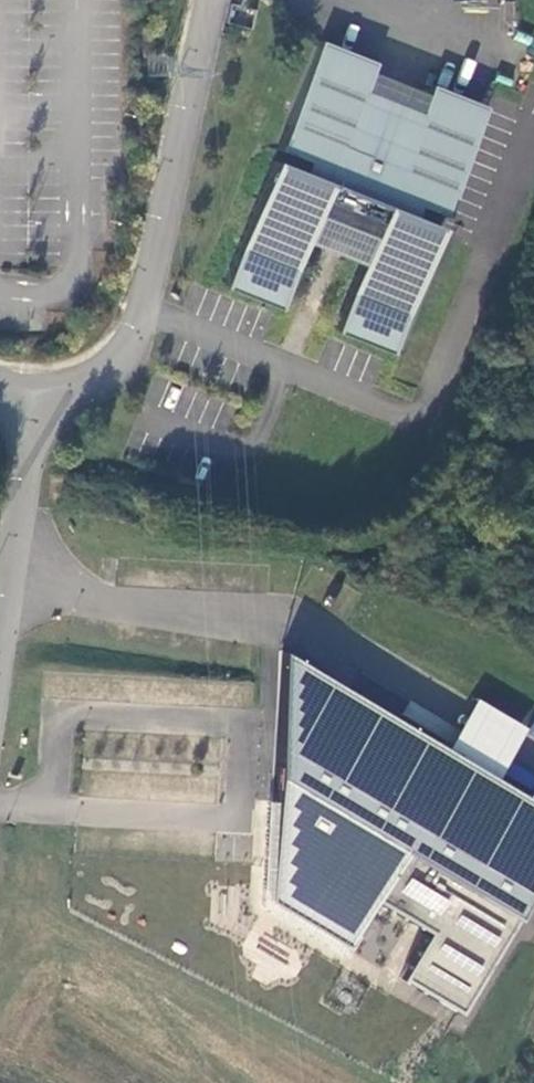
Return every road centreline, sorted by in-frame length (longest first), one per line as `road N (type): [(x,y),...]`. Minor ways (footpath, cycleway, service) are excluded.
road 1 (unclassified): [(35,394),(75,393),(106,379),(127,353),(211,0)]
road 2 (unclassified): [(0,659),(35,394)]

